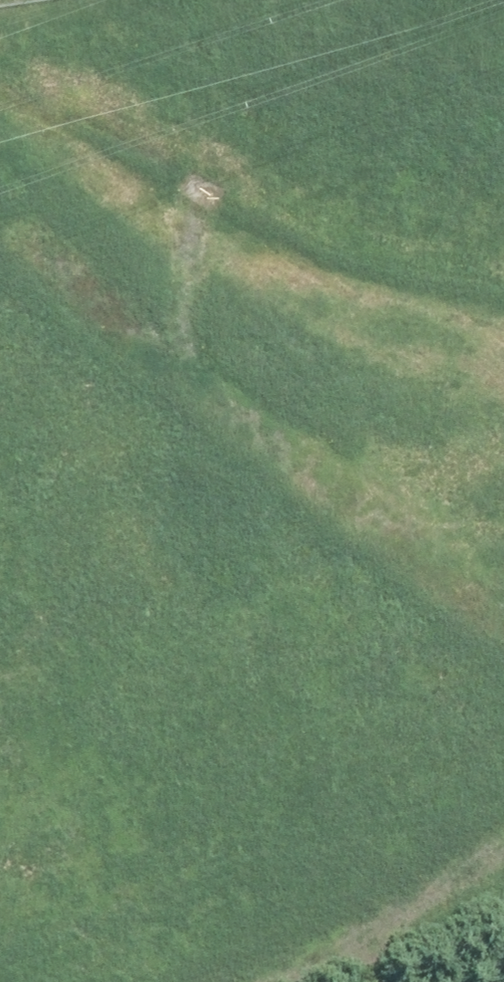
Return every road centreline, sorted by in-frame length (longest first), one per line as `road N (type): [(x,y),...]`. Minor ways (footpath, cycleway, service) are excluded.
road 1 (track): [(503,629),(283,456),(15,225)]
road 2 (track): [(503,834),(372,940),(300,981)]
road 3 (track): [(187,374),(202,195)]

